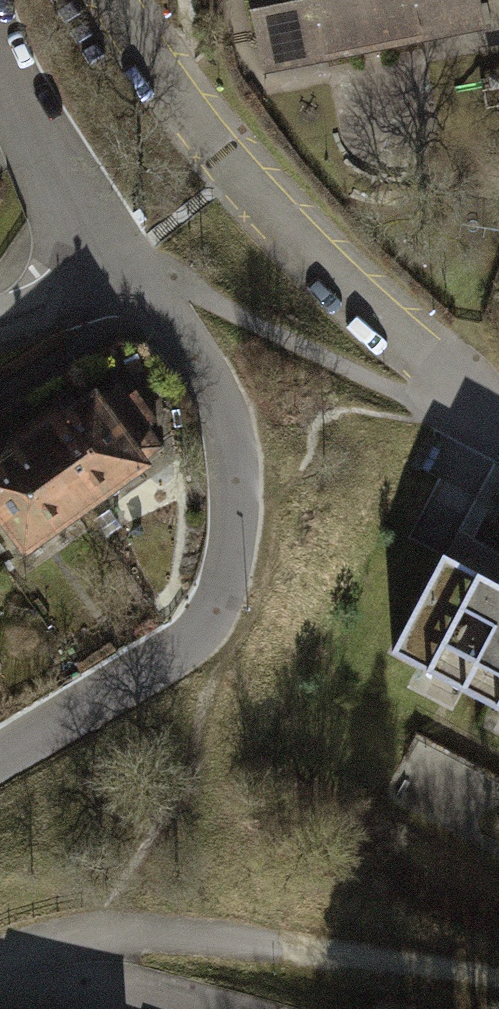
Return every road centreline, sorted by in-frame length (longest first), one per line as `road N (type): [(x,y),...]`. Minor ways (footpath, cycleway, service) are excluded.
road 1 (residential): [(0,747),(181,639),(233,545),(223,417),(127,271),(107,254)]
road 2 (residential): [(498,415),(436,375),(262,209),(114,0)]
road 3 (track): [(0,959),(62,936),(208,937),(498,983)]
road 4 (residential): [(107,254),(0,67)]
road 5 (residential): [(0,310),(107,254)]

